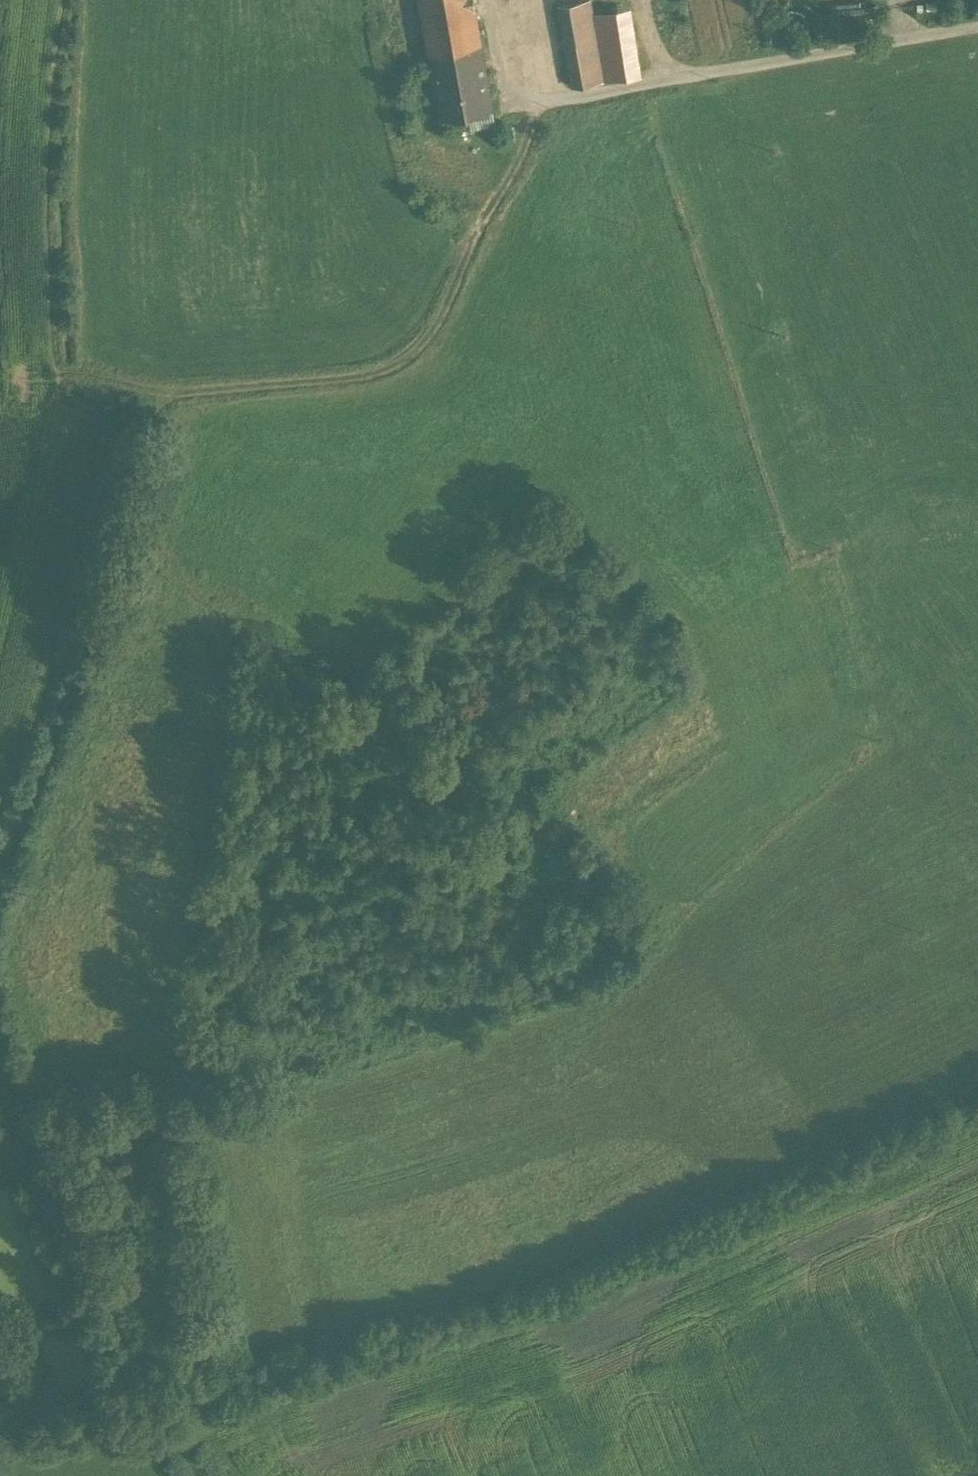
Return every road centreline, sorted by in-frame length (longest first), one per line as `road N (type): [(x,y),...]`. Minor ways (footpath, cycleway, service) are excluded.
road 1 (track): [(0,875),(74,685),(149,413),(168,389),(356,372),(393,361),(426,335),(521,153),(541,95)]
road 2 (track): [(204,1475),(153,1398),(0,1039)]

